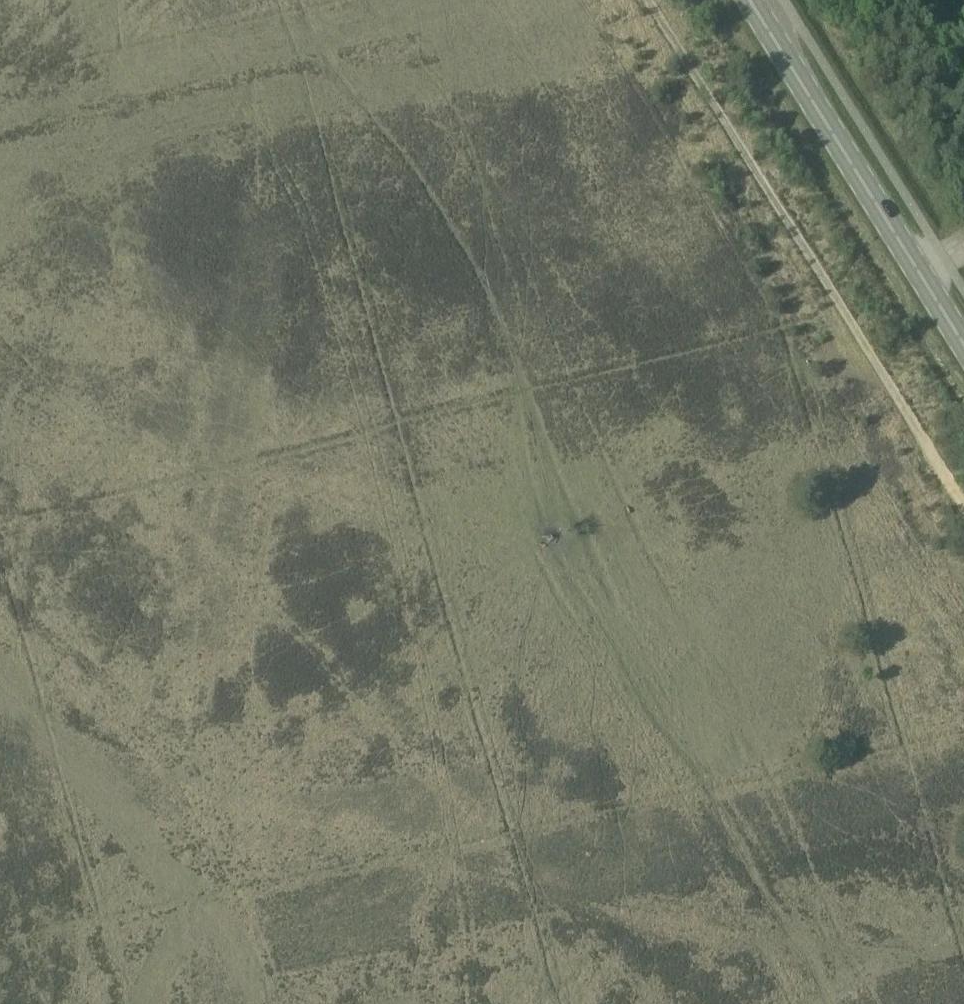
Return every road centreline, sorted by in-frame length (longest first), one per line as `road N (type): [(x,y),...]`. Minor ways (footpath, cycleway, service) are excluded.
road 1 (track): [(963,500),(645,0)]
road 2 (primary): [(963,349),(743,0)]

